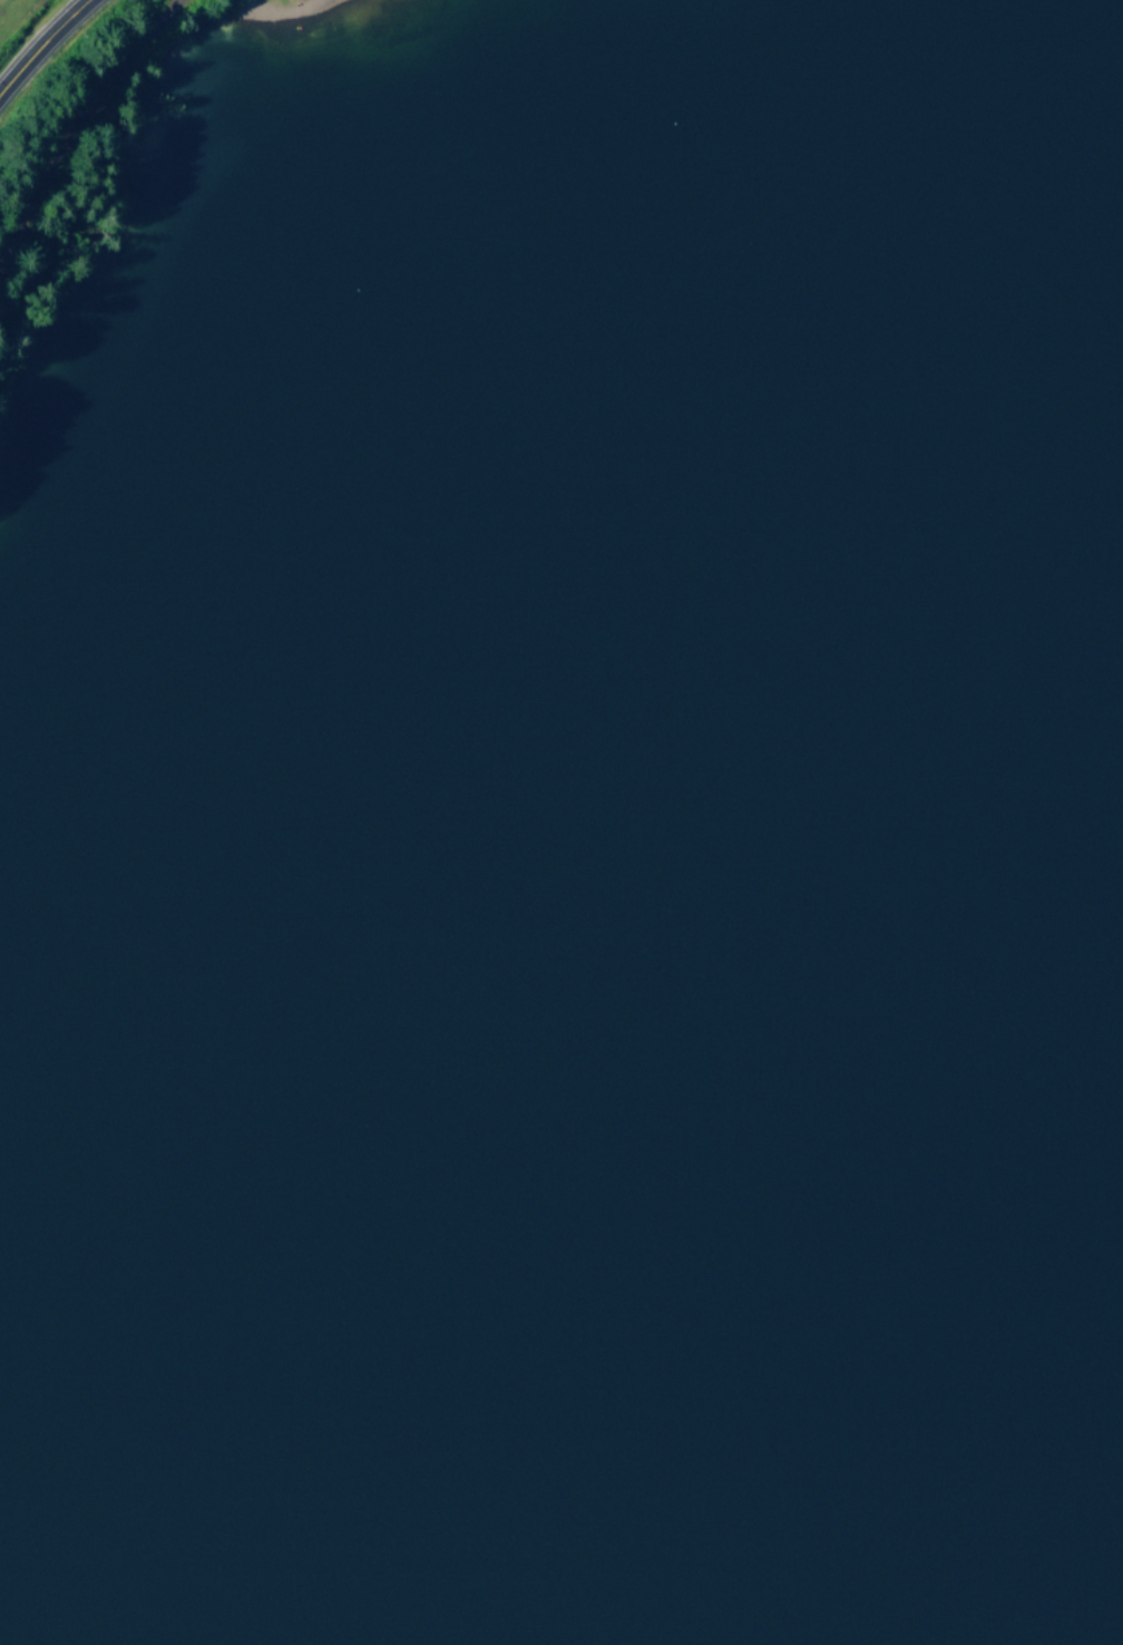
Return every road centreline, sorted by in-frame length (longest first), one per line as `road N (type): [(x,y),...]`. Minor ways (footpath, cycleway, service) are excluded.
road 1 (residential): [(0,300),(120,67),(179,0)]

